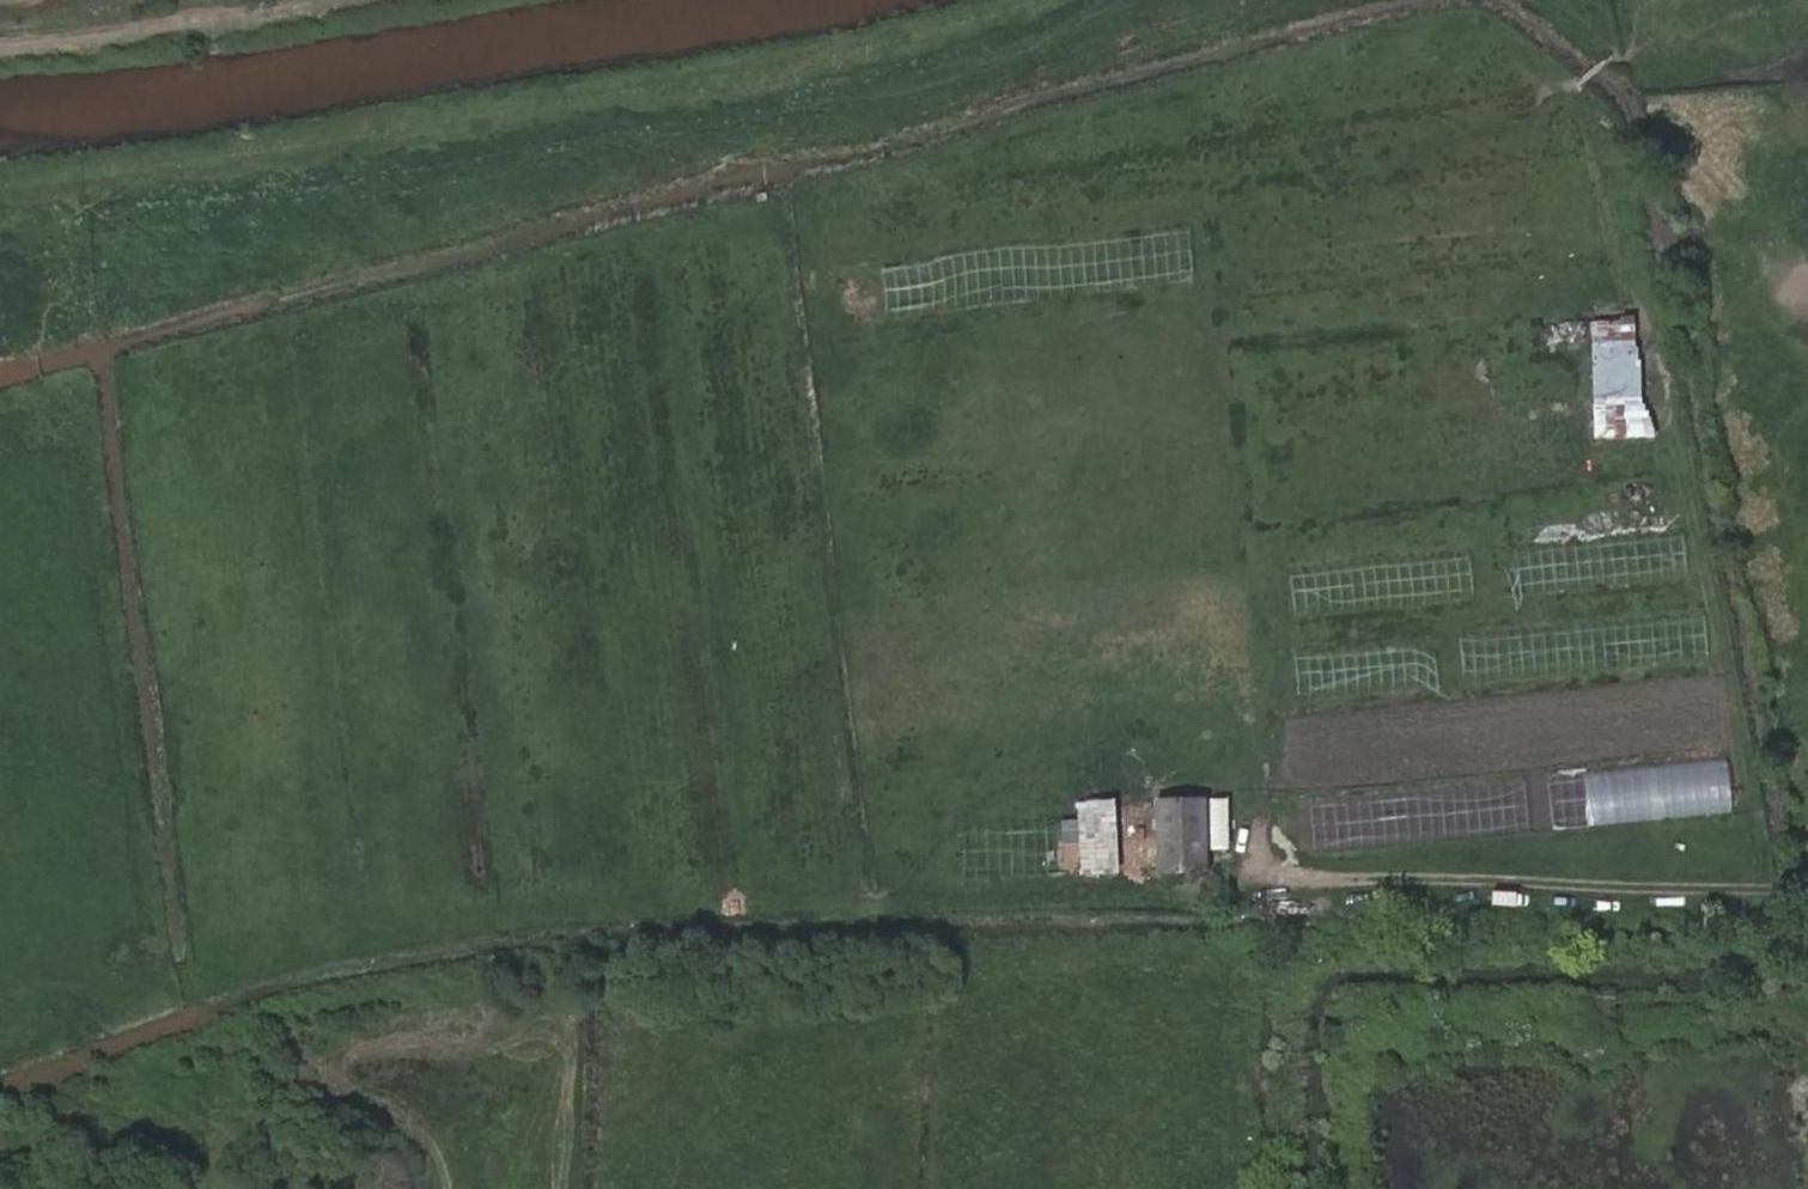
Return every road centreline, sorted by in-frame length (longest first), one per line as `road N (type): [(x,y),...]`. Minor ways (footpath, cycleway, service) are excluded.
road 1 (track): [(0,177),(656,79),(963,14),(997,0)]

